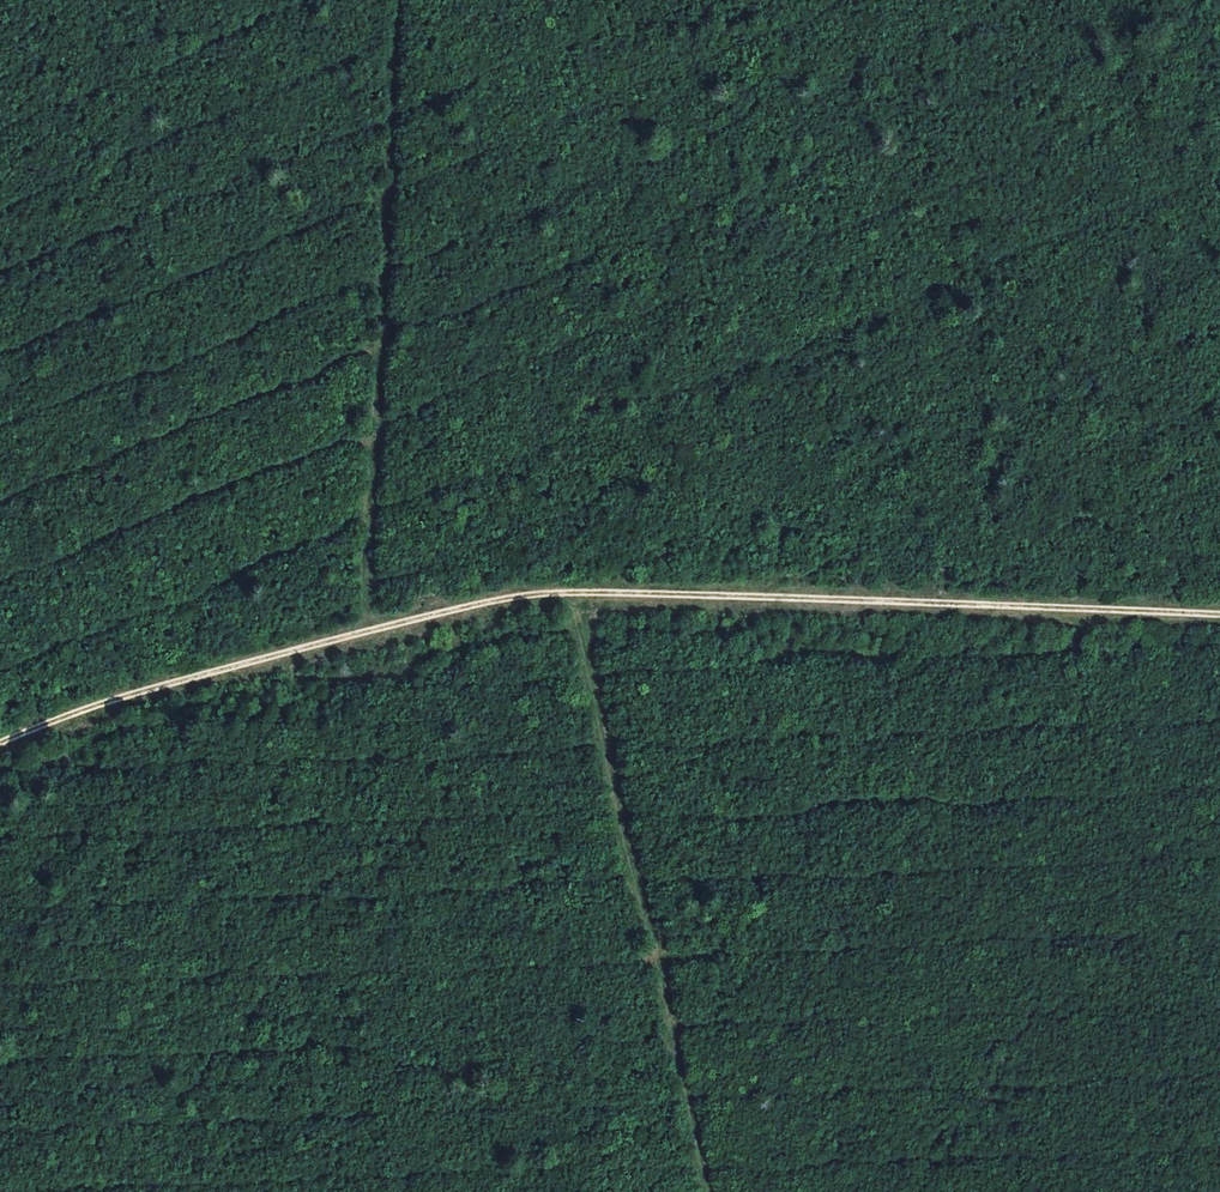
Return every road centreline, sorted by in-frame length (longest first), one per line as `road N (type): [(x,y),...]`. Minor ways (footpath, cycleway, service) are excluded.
road 1 (track): [(1219,615),(571,592)]
road 2 (track): [(571,592),(462,608),(234,666),(101,704),(0,743)]

